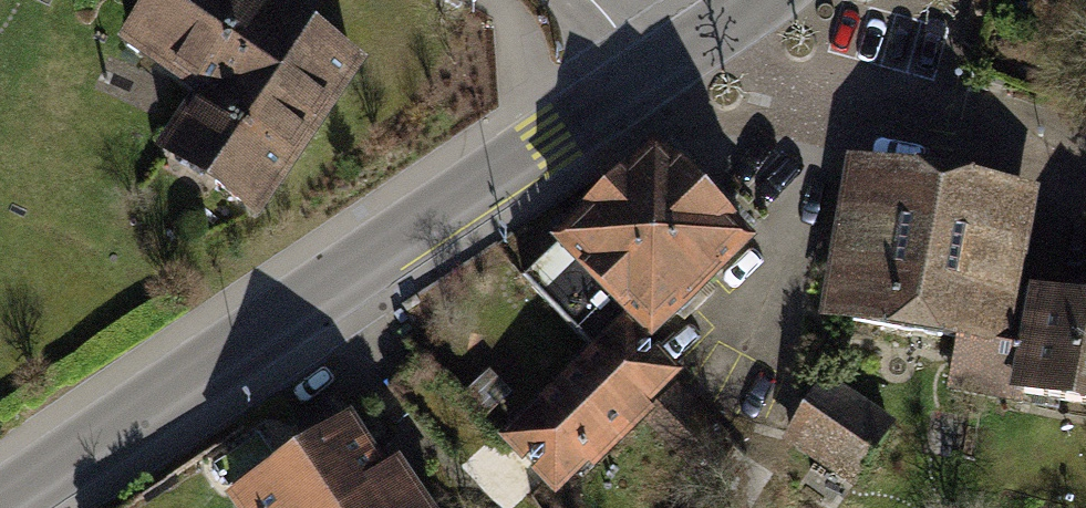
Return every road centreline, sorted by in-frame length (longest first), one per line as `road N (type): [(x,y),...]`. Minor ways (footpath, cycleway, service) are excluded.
road 1 (tertiary): [(658,71),(0,502)]
road 2 (residential): [(1085,167),(780,78),(725,25)]

